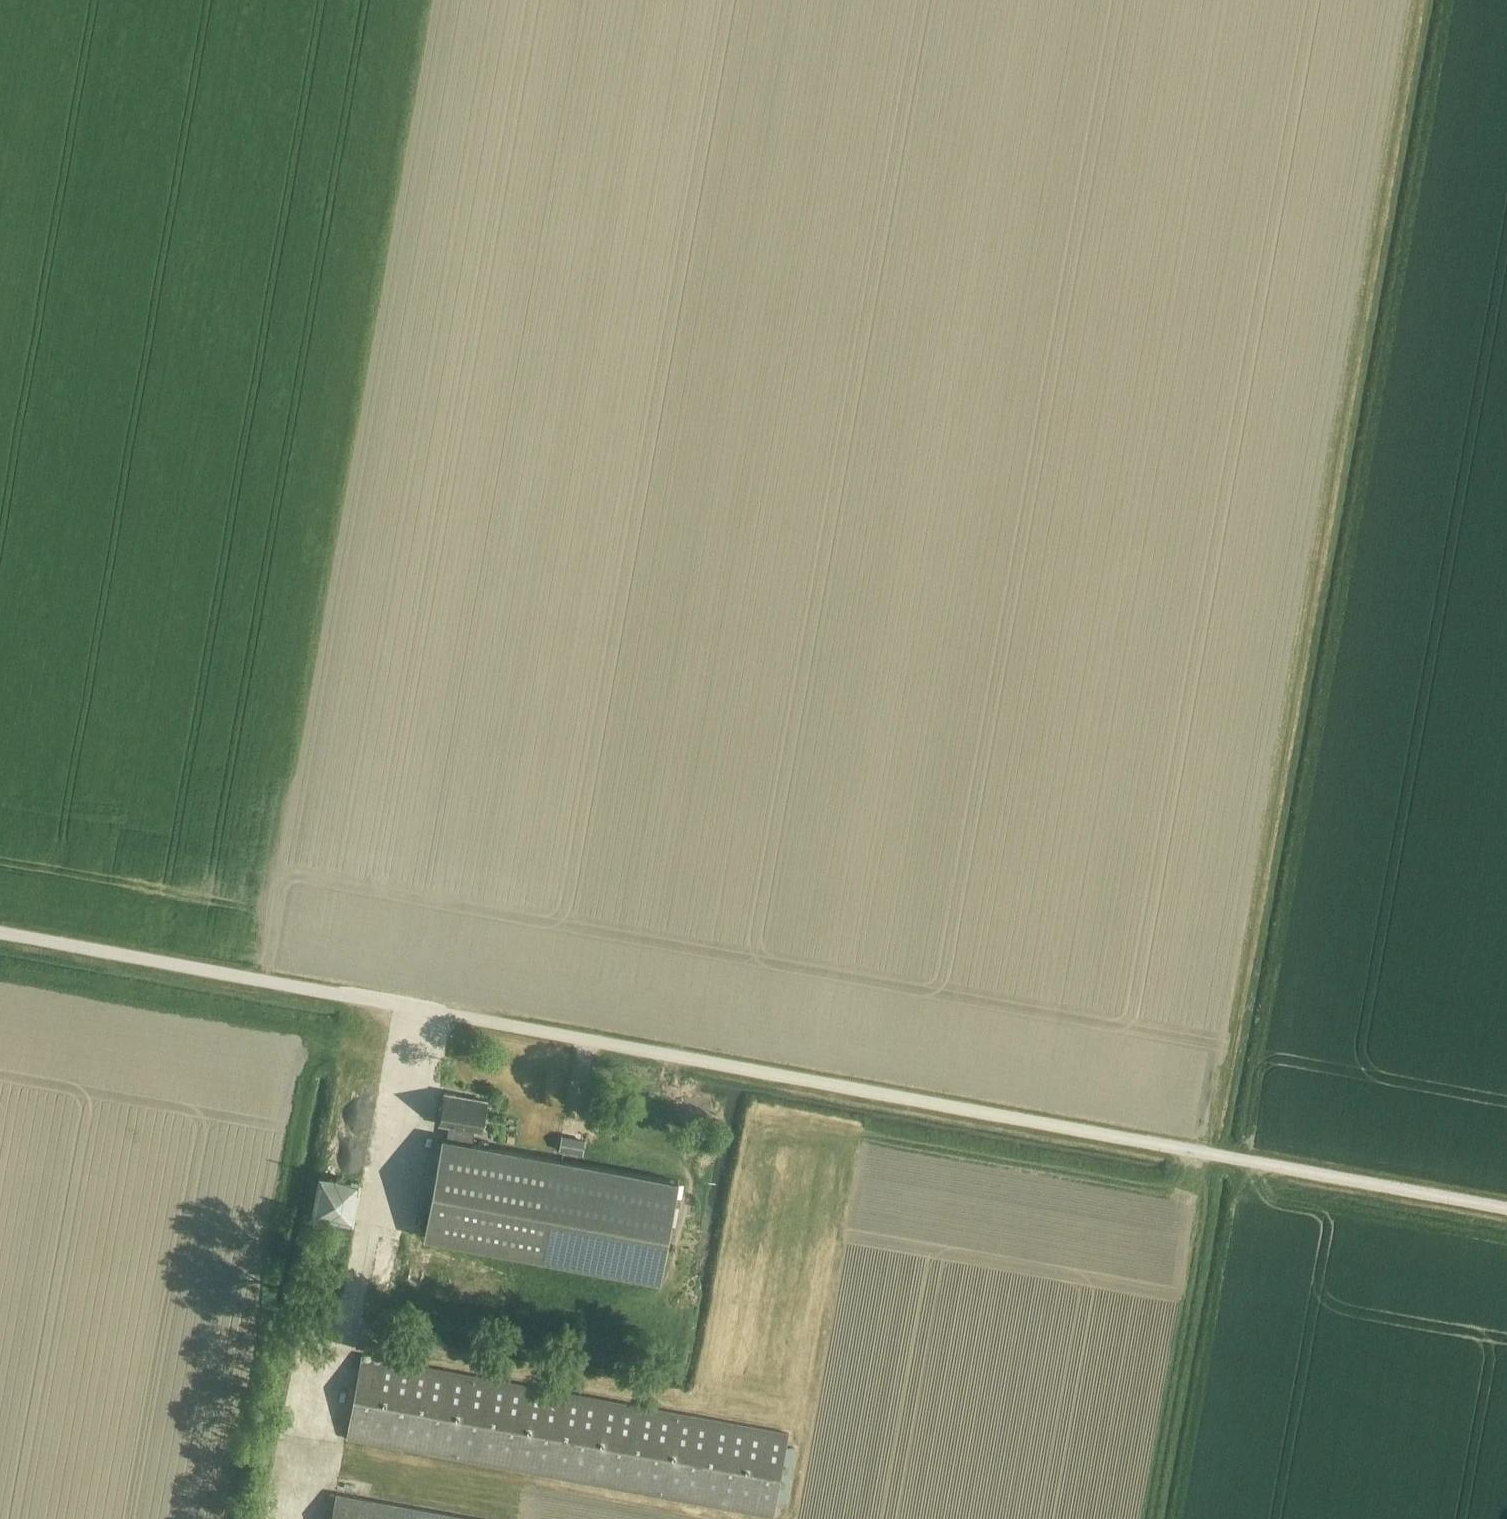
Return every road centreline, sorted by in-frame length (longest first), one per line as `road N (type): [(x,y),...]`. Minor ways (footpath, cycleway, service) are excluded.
road 1 (unclassified): [(1506,1208),(0,933)]

